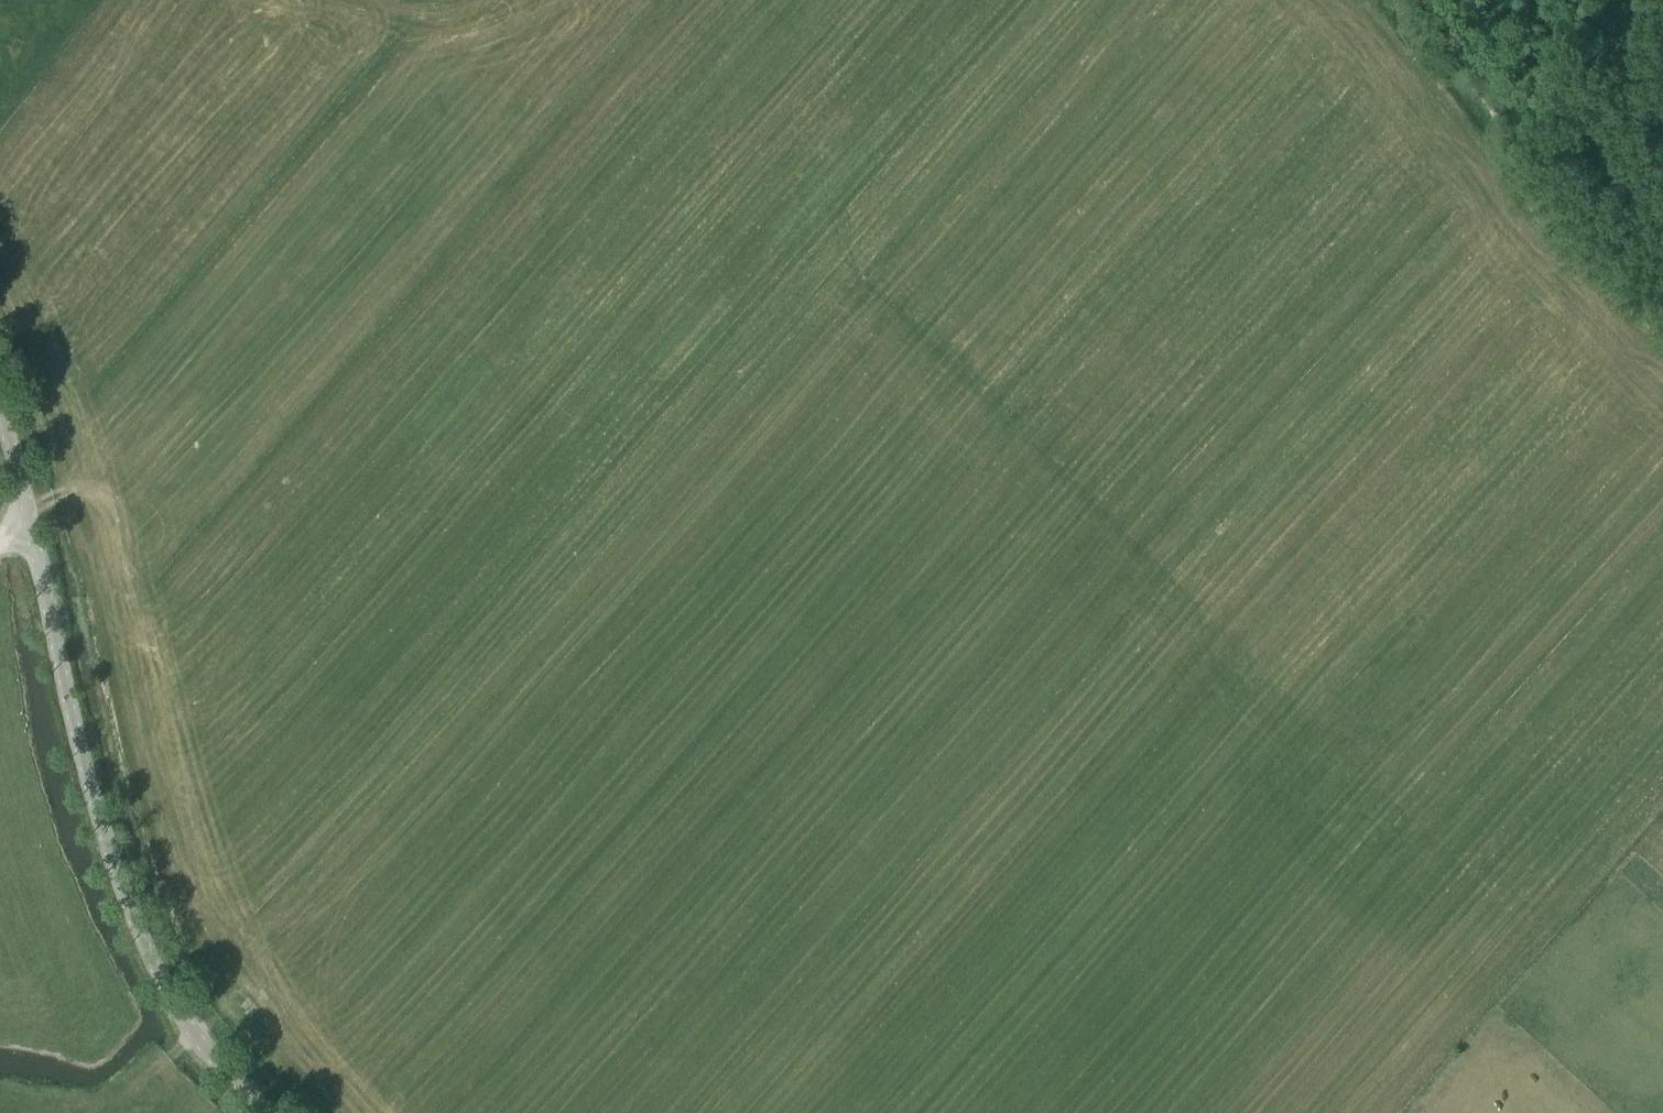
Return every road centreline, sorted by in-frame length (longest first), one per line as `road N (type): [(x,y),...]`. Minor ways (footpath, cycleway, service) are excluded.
road 1 (unclassified): [(267,1112),(158,985),(120,912),(0,410)]

